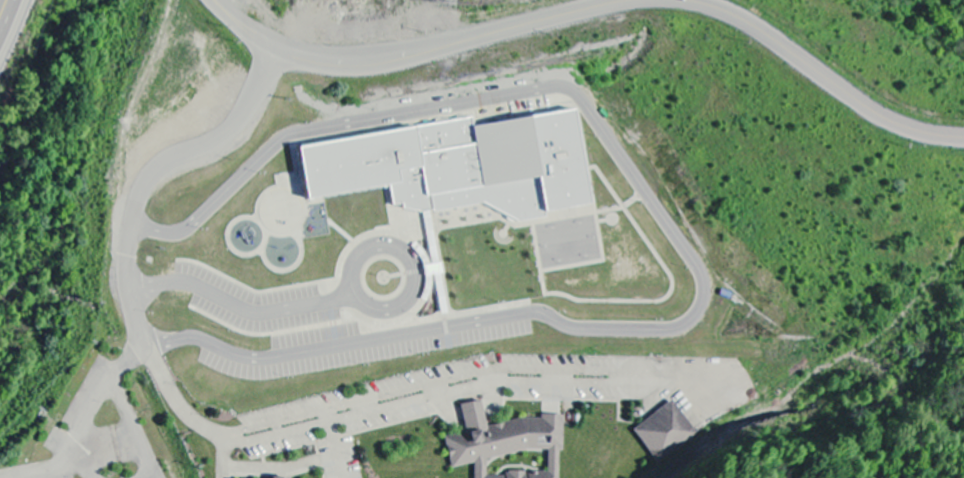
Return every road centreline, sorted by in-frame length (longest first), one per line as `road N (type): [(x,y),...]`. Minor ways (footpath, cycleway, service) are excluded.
road 1 (residential): [(220,0),(282,47),(338,61),(412,54),(630,0)]
road 2 (residential): [(694,0),(764,28),(898,121),(963,136)]

